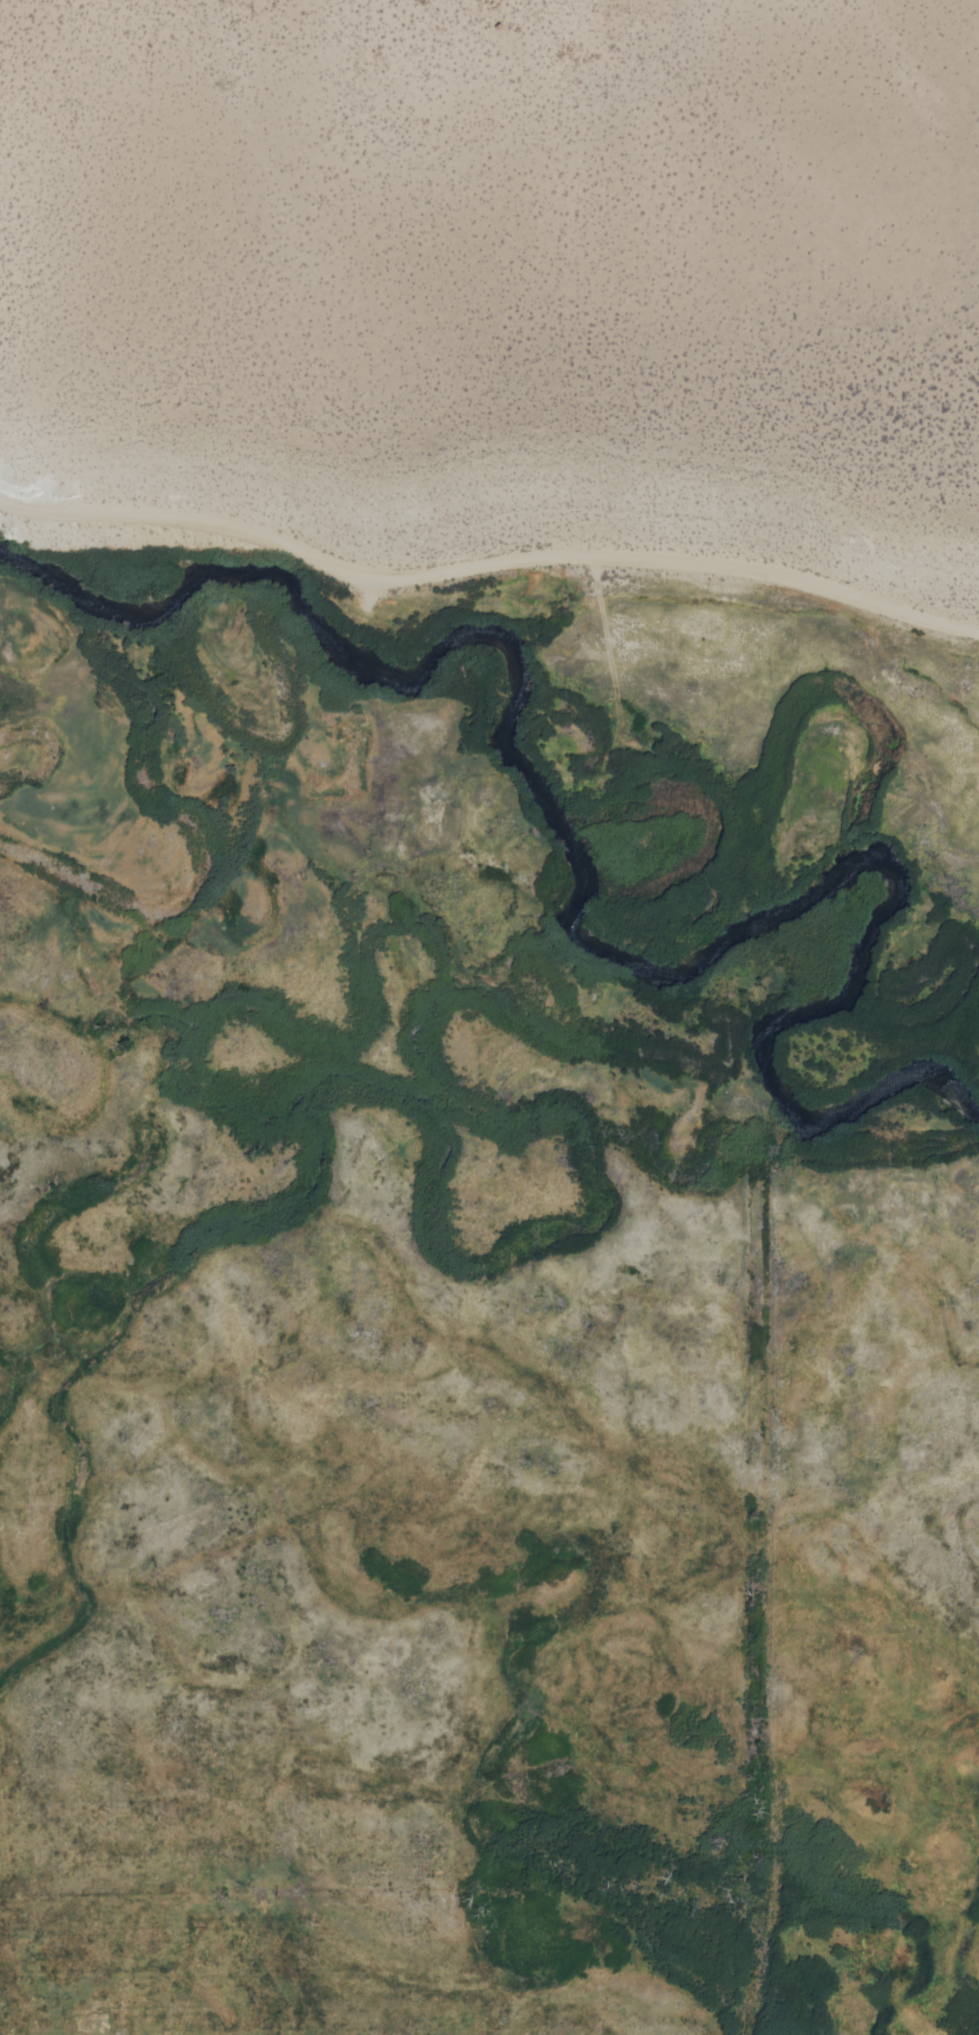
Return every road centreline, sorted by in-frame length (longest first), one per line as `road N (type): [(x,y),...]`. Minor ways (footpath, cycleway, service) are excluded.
road 1 (track): [(0,491),(42,505),(240,525),(390,580),(576,556),(674,560),(812,579),(978,632)]

